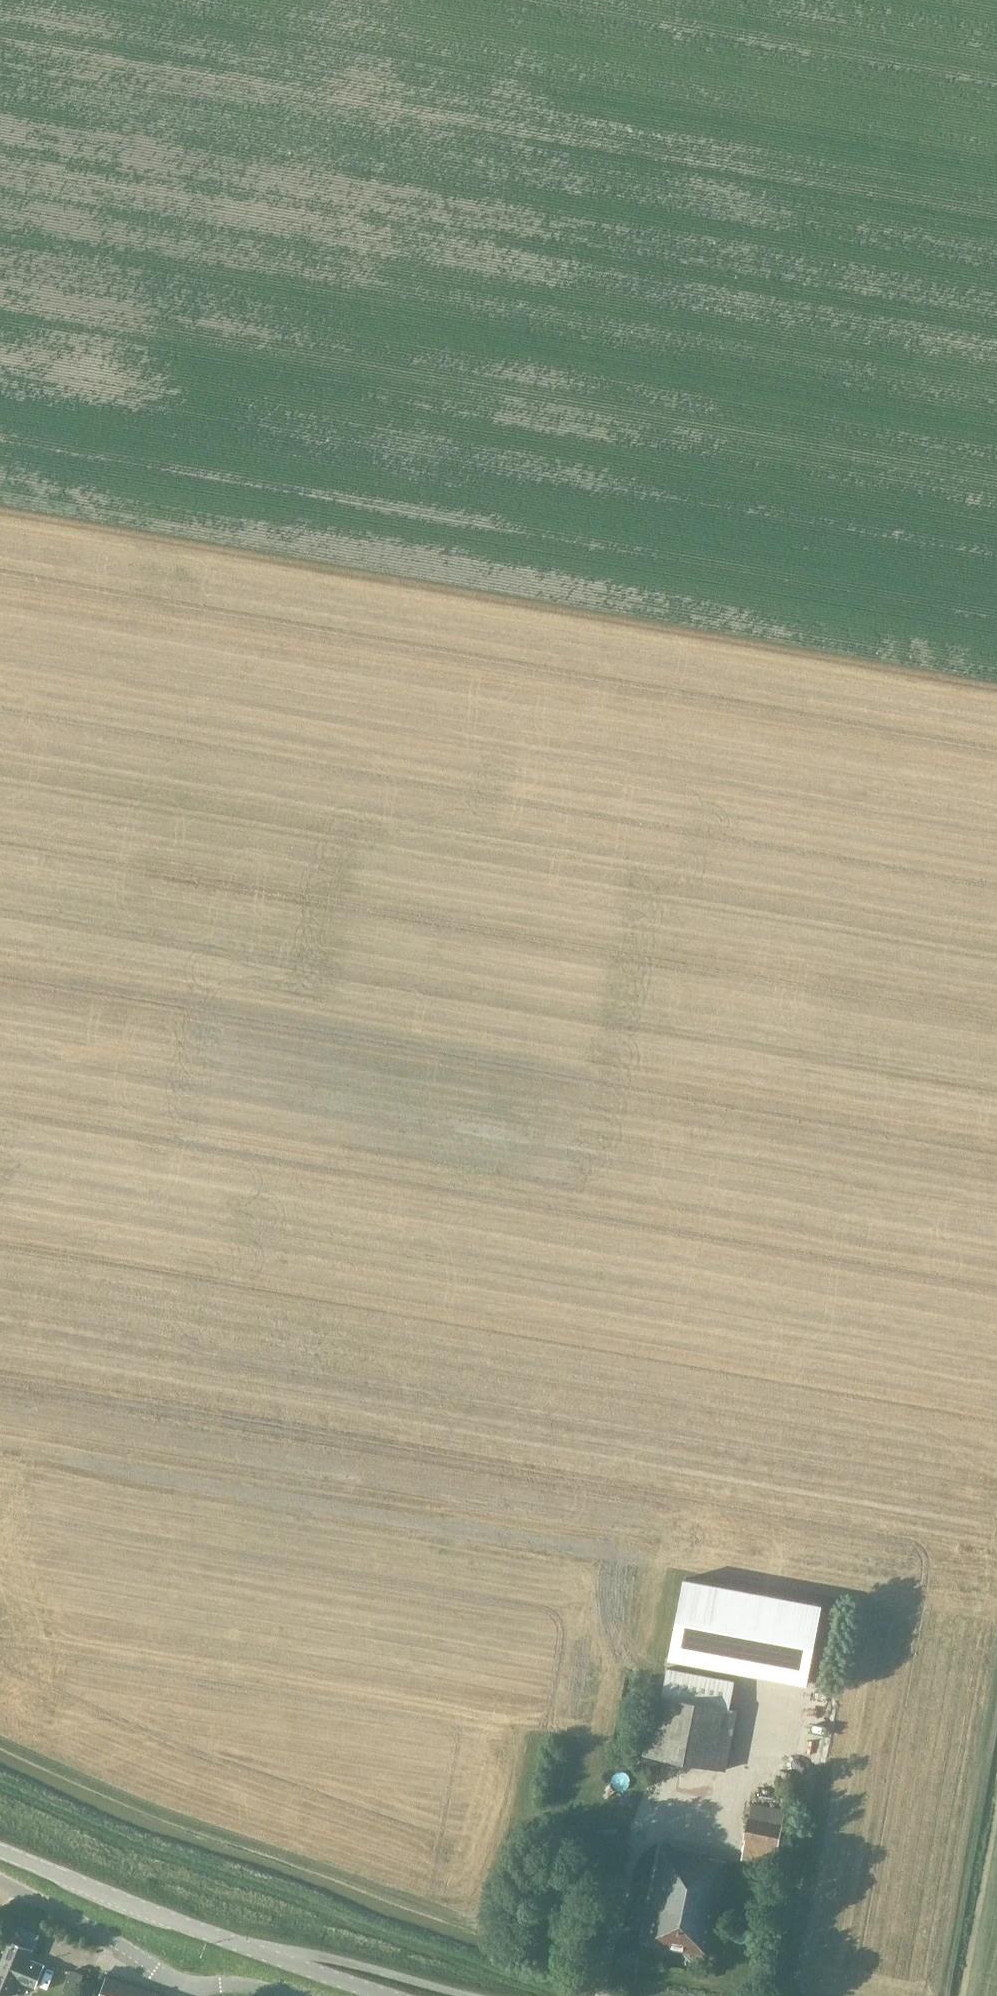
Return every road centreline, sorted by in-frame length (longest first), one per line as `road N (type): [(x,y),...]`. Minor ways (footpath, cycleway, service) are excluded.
road 1 (tertiary): [(389,1995),(0,1852)]
road 2 (unclassified): [(184,1989),(0,1880)]

